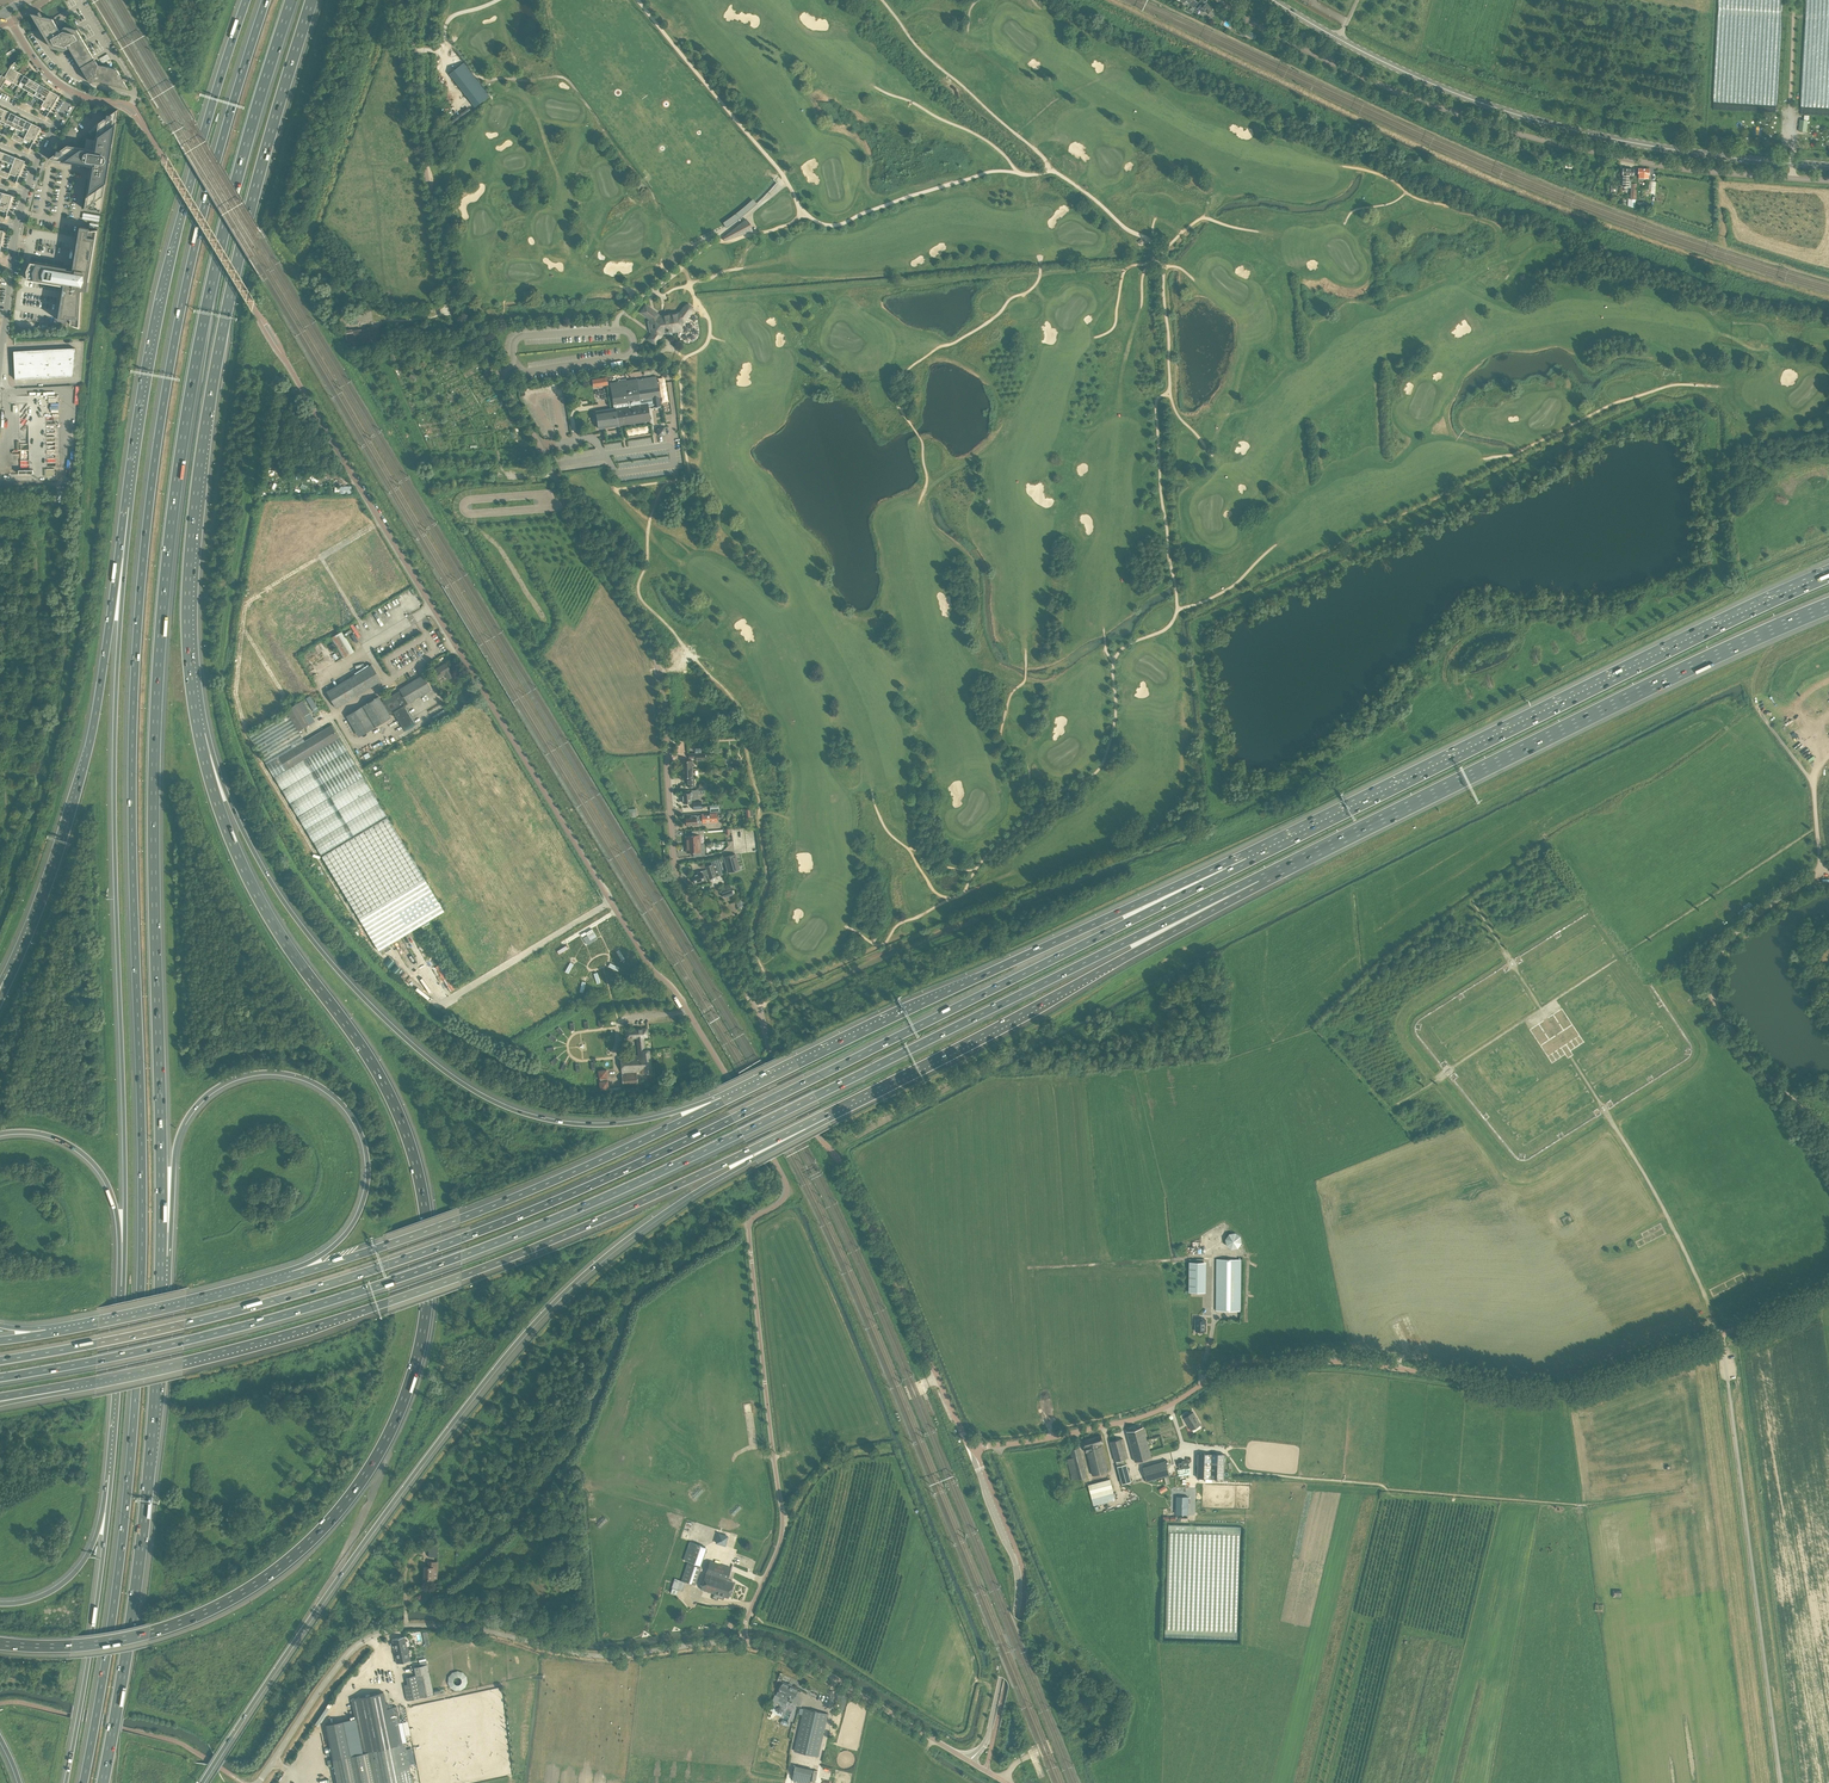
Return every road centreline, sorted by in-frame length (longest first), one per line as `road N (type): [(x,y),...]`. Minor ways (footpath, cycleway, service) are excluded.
road 1 (motorway): [(266,0),(202,207),(145,524),(130,764),(140,1326),(123,1530),(83,1782)]
road 2 (unclassified): [(970,1449),(842,1164),(817,1136),(772,1057),(762,1019),(679,883),(662,684),(640,621),(453,309),(415,98),(419,0)]
road 3 (unclassified): [(744,1641),(783,1518),(748,1229),(780,1203),(787,1186),(675,989),(650,966),(252,305)]
road 4 (motorway): [(0,1378),(303,1310),(461,1259),(740,1134),(1259,881)]
road 5 (motorway): [(1246,858),(732,1119),(527,1212),(272,1300),(0,1361)]
road 6 (motorway): [(162,1256),(154,858),(165,581),(211,284),(291,0)]
road 7 (motorway): [(24,1646),(149,1633),(237,1595),(296,1553),(381,1451),(423,1335),(429,1238),(412,1147),(365,1051),(252,884),(200,730)]
road 8 (motorway): [(202,1782),(319,1604),(536,1322),(650,1222),(828,1113)]
road 9 (unclassified): [(970,1449),(1151,1413),(1238,1362),(1259,1360),(1564,1389),(1828,1291)]
road 10 (track): [(283,354),(209,683),(224,697),(291,868),(341,932),(439,1026),(539,1073)]
road 11 (motorway): [(79,1384),(268,1340),(461,1277),(828,1113)]
road 12 (motorway): [(200,730),(187,603),(207,416),(253,198),(311,0)]
road 13 (motorway): [(724,1099),(624,1123),(574,1125),(502,1106),(444,1072),(378,1014),(301,926),(244,832),(200,730)]
road 14 (motorway): [(122,571),(115,830),(126,1176),(121,1287)]
road 15 (motorway): [(1828,574),(1246,858)]
road 16 (unclassified): [(1828,181),(1684,169),(1500,127),(1371,79),(1221,0)]
road 17 (motorway): [(1259,881),(1828,608)]
road 18 (secondary): [(1828,166),(1676,150),(1515,114),(1406,73),(1273,0)]
road 19 (motorway): [(246,0),(164,293),(122,571)]
road 20 (motorway): [(1246,858),(724,1099)]
road 21 (unclassified): [(258,1782),(354,1649),(398,1626),(492,1632),(613,1656),(744,1641)]
road 22 (motorway): [(103,1782),(142,1531),(162,1256)]
road 23 (motorway): [(162,1256),(182,1126),(217,1087),(280,1073),(318,1084),(342,1103),(367,1163),(350,1227),(290,1273)]
road 24 (track): [(756,1009),(1224,818)]
road 25 (motorway): [(828,1113),(1259,881)]
road 26 (motorway): [(724,1099),(460,1219),(290,1273)]
road 27 (unclassified): [(1828,1134),(1727,1022),(1714,971),(1723,947),(1821,869),(1813,783)]
road 28 (motorway): [(122,571),(76,799),(13,972)]
road 29 (unclassified): [(968,1760),(988,1738),(1019,1600),(1016,1566),(970,1449)]
road 30 (motorway): [(110,1473),(66,1782)]
road 31 (unclassified): [(968,1760),(811,1663),(744,1641)]
road 32 (motorway): [(290,1273),(49,1332)]
road 33 (motorway): [(0,1133),(49,1135),(96,1167),(116,1208),(121,1287)]
road 34 (track): [(1388,1490),(1579,1505)]
road 35 (motorway): [(110,1473),(94,1542),(72,1575),(41,1597),(0,1604)]
road 36 (motorway): [(121,1287),(110,1473)]
road 37 (track): [(1224,1450),(1244,1472),(1388,1490)]
road 38 (unclassified): [(165,162),(252,305)]
road 39 (track): [(330,717),(360,766),(452,713)]
road 40 (track): [(1017,173),(990,143),(879,90)]
road 41 (residential): [(0,381),(17,228)]
road 42 (track): [(1794,0),(1794,149)]
road 43 (unclassified): [(165,162),(130,108),(74,93)]

